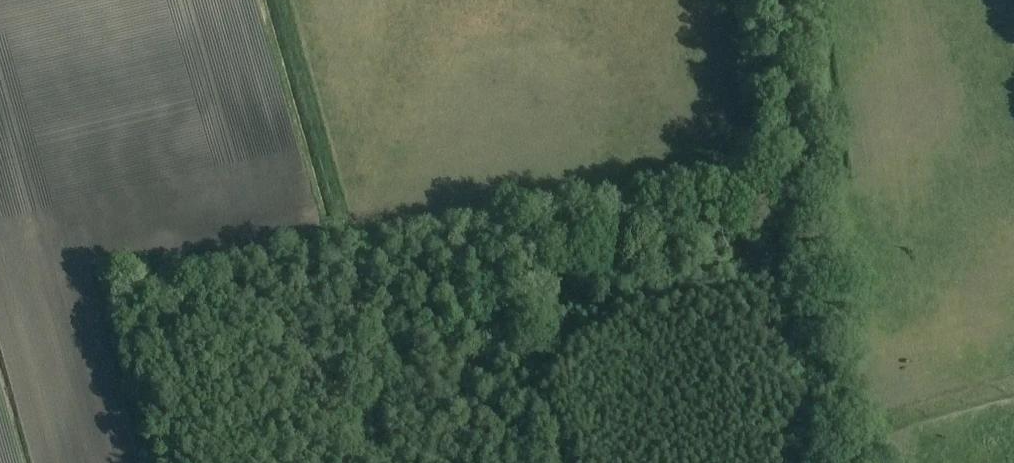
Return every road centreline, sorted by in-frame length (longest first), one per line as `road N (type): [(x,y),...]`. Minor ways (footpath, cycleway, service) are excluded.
road 1 (track): [(761,0),(829,462)]

